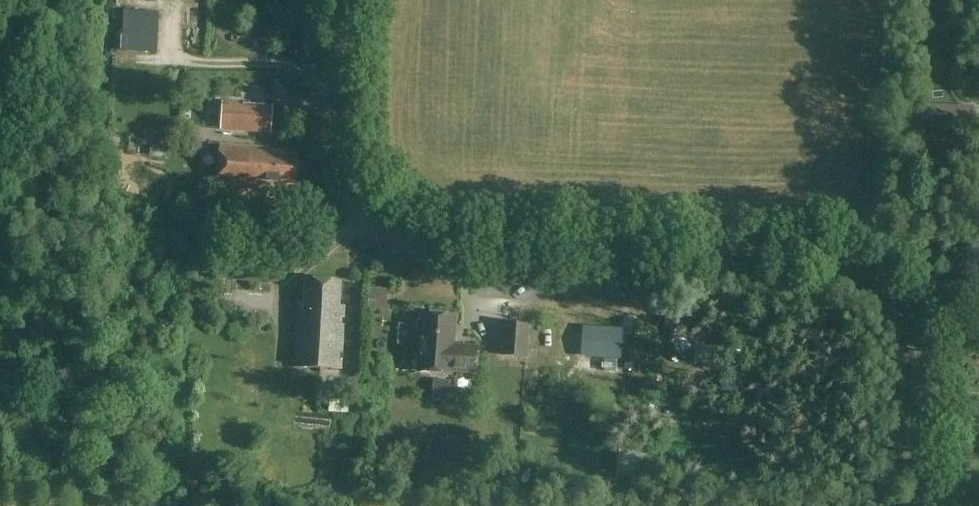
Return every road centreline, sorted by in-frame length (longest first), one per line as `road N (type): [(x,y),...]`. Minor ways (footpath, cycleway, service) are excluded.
road 1 (unclassified): [(918,505),(919,362),(911,327),(881,281),(811,255),(457,239),(388,219),(362,190),(343,145),(342,0)]

